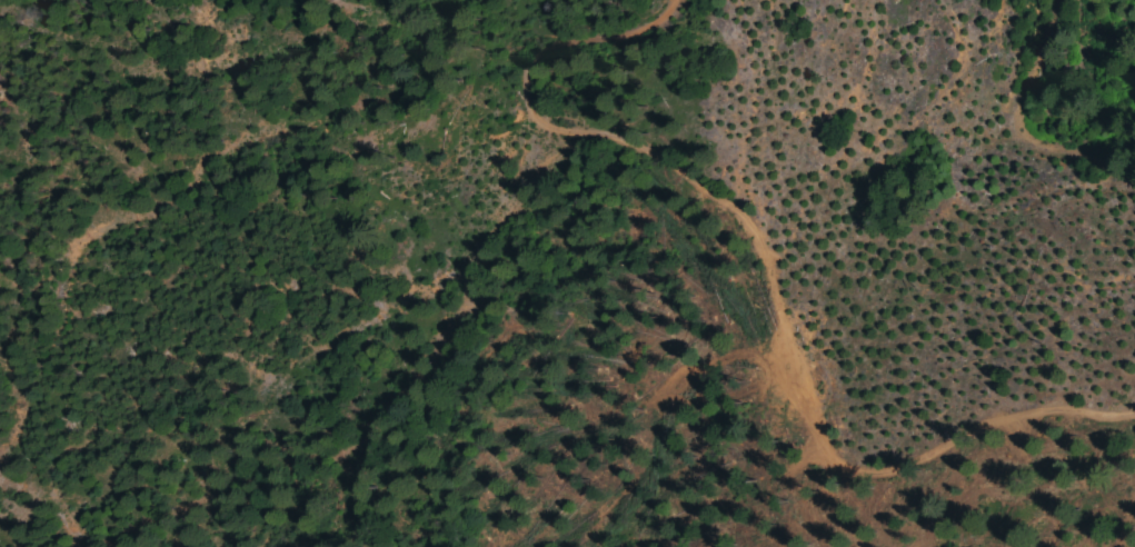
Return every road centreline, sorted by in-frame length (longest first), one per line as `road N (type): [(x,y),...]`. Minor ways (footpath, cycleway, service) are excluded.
road 1 (track): [(1134,408),(1062,417),(979,445),(889,458),(847,451),(820,416),(799,354),(730,215),(565,131),(544,152),(509,236),(467,270),(440,347),(322,450),(301,444),(267,381),(273,311),(267,270),(239,284),(226,318),(129,444),(0,514)]
road 2 (track): [(546,150),(530,117),(530,54),(634,34),(690,0)]
road 3 (track): [(1045,0),(1020,97),(1027,146),(1104,188),(1134,195)]
road 4 (track): [(864,546),(832,475),(828,426)]

